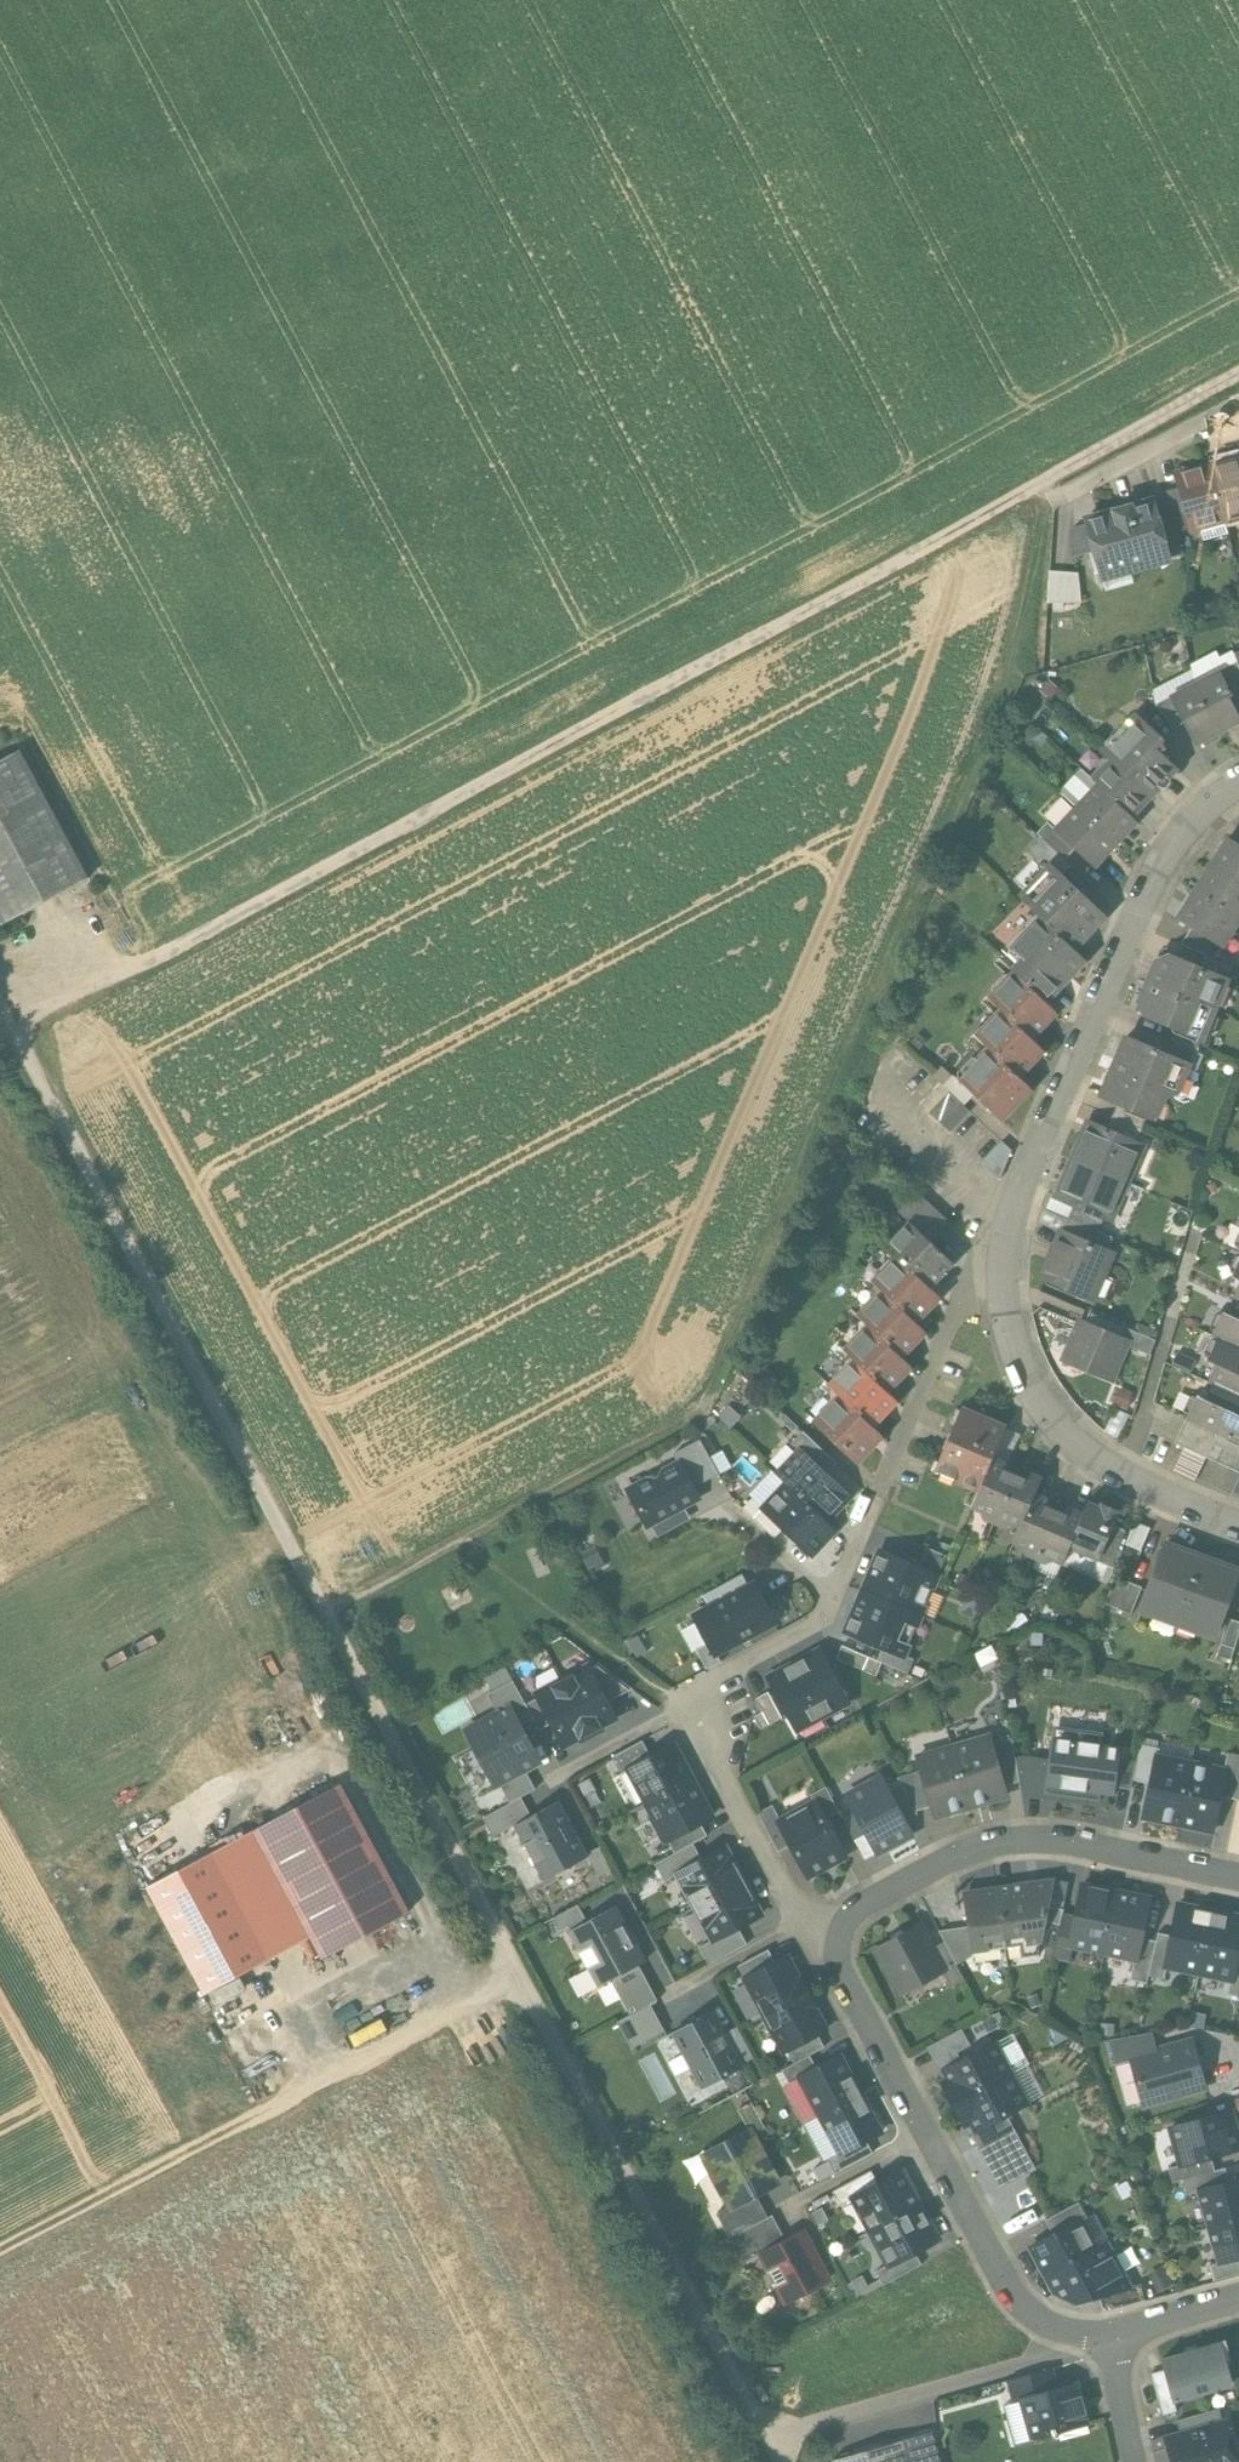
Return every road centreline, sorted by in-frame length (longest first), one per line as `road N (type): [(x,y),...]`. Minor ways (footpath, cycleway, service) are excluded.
road 1 (track): [(0,1003),(783,2461)]
road 2 (track): [(1044,481),(1022,625),(705,1410),(330,1614)]
road 3 (track): [(14,1030),(1238,377)]
road 4 (track): [(0,2253),(518,1977)]
road 5 (residential): [(1003,1274),(1011,1218),(1171,847),(1238,782)]
road 6 (residential): [(1238,1879),(1033,1839),(941,1863),(822,1936)]
road 7 (residential): [(1238,1525),(1122,1475),(1048,1413),(1010,1335),(1003,1274)]
road 8 (track): [(1106,2339),(771,2439)]
road 9 (residential): [(688,1709),(717,1679),(821,1623),(879,1498)]
road 10 (residential): [(930,2138),(1025,2311),(1065,2331),(1106,2339)]
road 11 (residential): [(1003,1274),(969,1286),(879,1498)]
road 12 (residential): [(803,1926),(688,1709)]
road 13 (residential): [(822,1936),(930,2138)]
road 14 (residential): [(1043,514),(1238,407)]
road 15 (residential): [(545,1786),(688,1709)]
road 16 (residential): [(789,2210),(930,2138)]
road 17 (residential): [(671,1995),(803,1926)]
road 18 (residential): [(1106,2339),(1238,2300)]
road 19 (residential): [(1106,2339),(1132,2461)]

